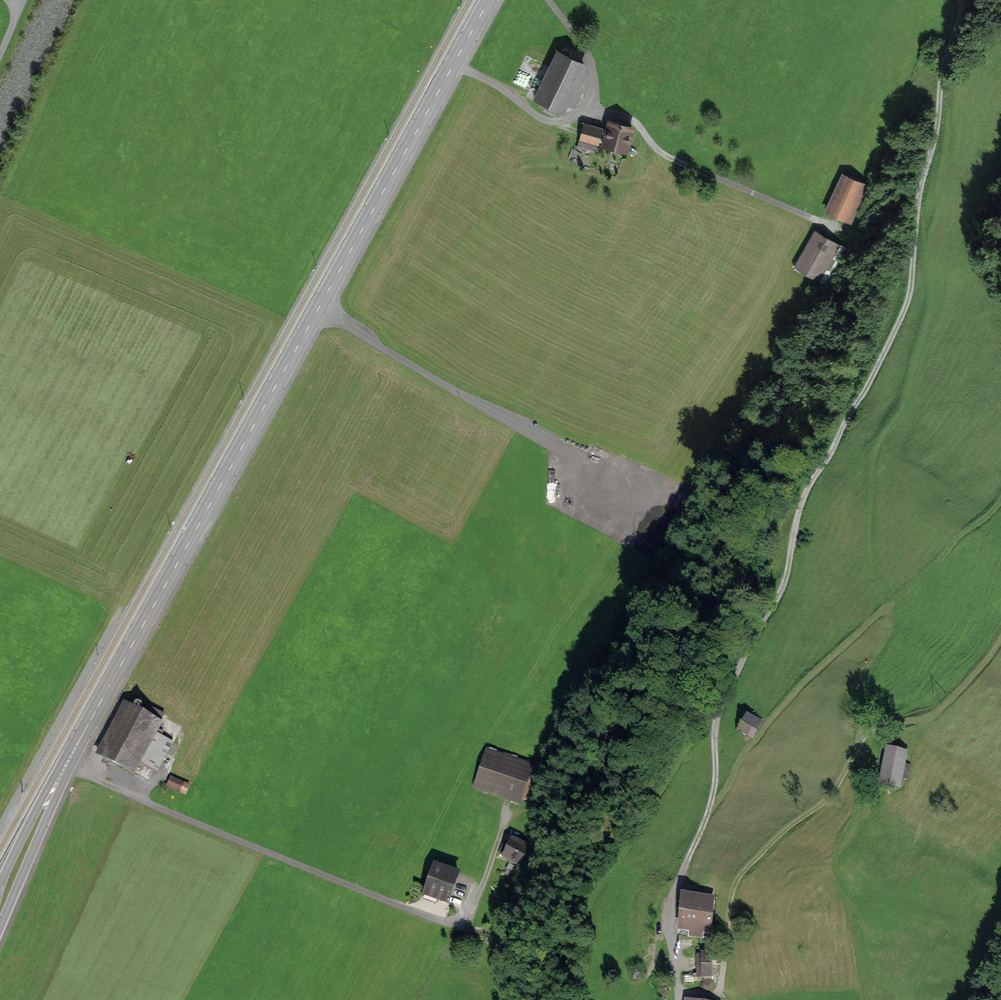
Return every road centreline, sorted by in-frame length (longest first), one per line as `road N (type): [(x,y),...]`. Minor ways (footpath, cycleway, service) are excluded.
road 1 (track): [(961,0),(919,194),(908,301),(812,480),(786,577),(722,697),(714,794),(669,926),(678,999)]
road 2 (secondary): [(0,902),(65,767),(489,0)]
road 3 (track): [(680,989),(719,987),(739,876),(830,794),(870,731),(912,722)]
road 4 (track): [(65,767),(424,916)]
road 5 (track): [(317,310),(616,476)]
road 6 (track): [(586,106),(637,119),(663,147),(843,231)]
road 7 (track): [(0,827),(121,610)]

